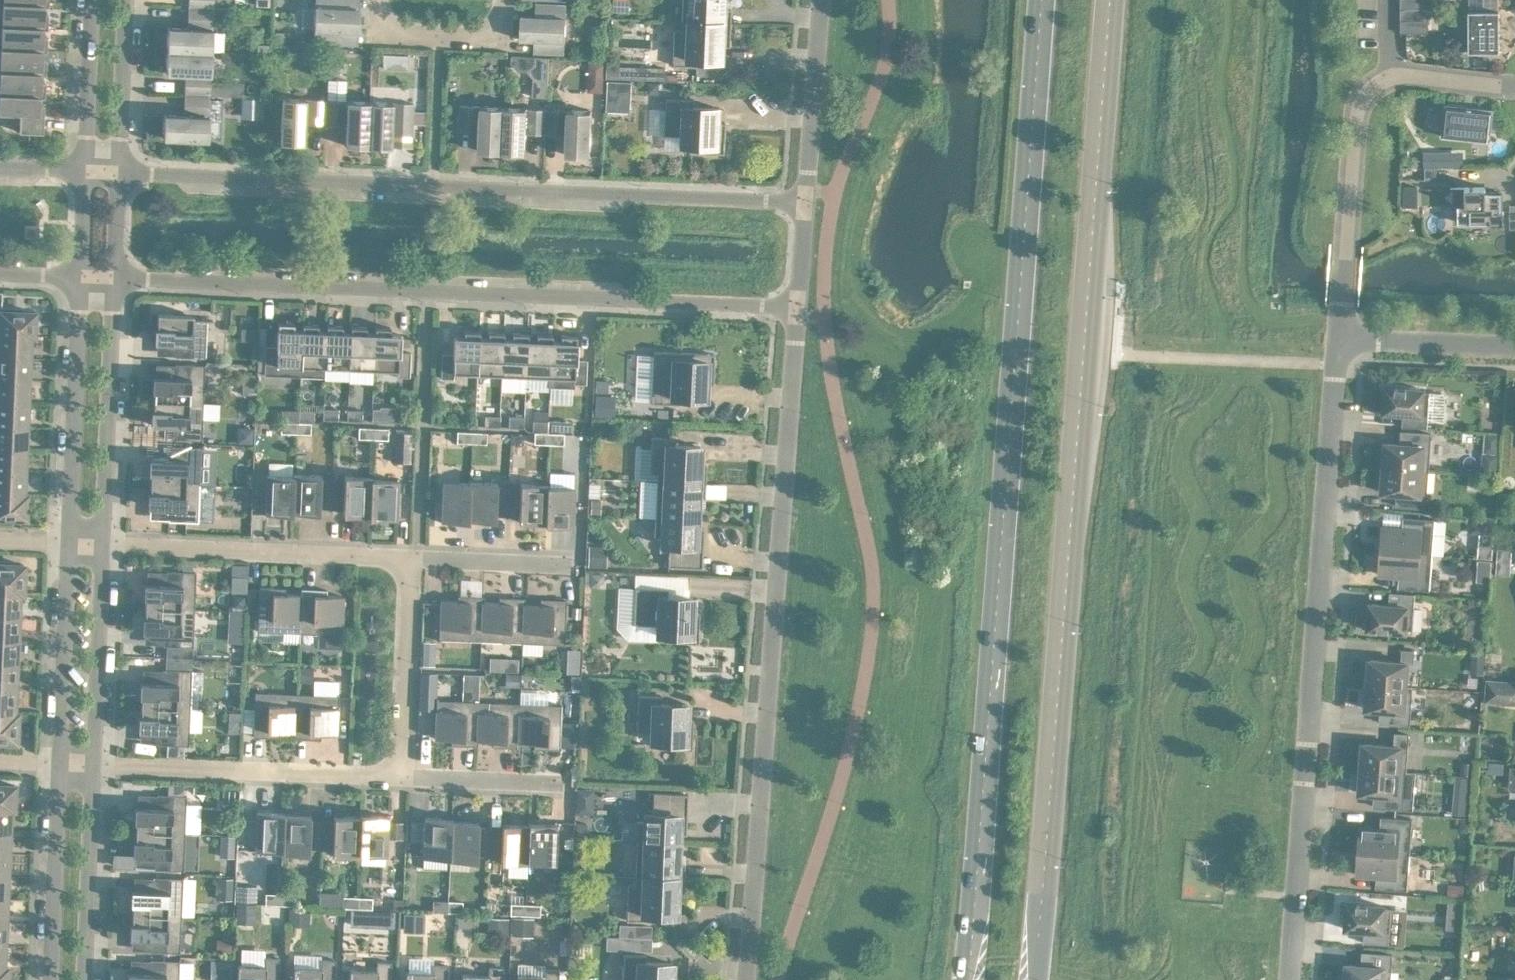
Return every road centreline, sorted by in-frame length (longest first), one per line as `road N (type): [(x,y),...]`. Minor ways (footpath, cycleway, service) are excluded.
road 1 (primary): [(1041,0),(967,979)]
road 2 (primary): [(1038,979),(1111,0)]
road 3 (residential): [(807,201),(119,174)]
road 4 (residential): [(115,279),(797,313)]
road 5 (residential): [(797,313),(746,979)]
road 6 (residential): [(1342,339),(1290,979)]
road 7 (residential): [(416,563),(104,541)]
road 8 (residential): [(94,767),(403,778)]
road 9 (residential): [(1342,339),(1360,114),(1390,81)]
road 10 (residential): [(82,277),(70,543)]
road 11 (residential): [(104,541),(115,279)]
road 12 (residential): [(505,0),(502,72),(379,66),(382,0)]
road 13 (residential): [(94,767),(104,541)]
road 14 (residential): [(70,543),(61,764)]
road 15 (residential): [(403,778),(416,563)]
road 16 (residential): [(61,764),(52,979)]
road 17 (residential): [(85,979),(94,767)]
road 18 (residential): [(807,201),(821,0)]
road 19 (residential): [(119,174),(126,0)]
road 20 (residential): [(94,0),(86,173)]
road 21 (residential): [(1514,346),(1342,339)]
road 22 (residential): [(403,778),(573,780)]
road 23 (residential): [(583,569),(416,563)]
road 24 (residential): [(1390,81),(1514,90)]

